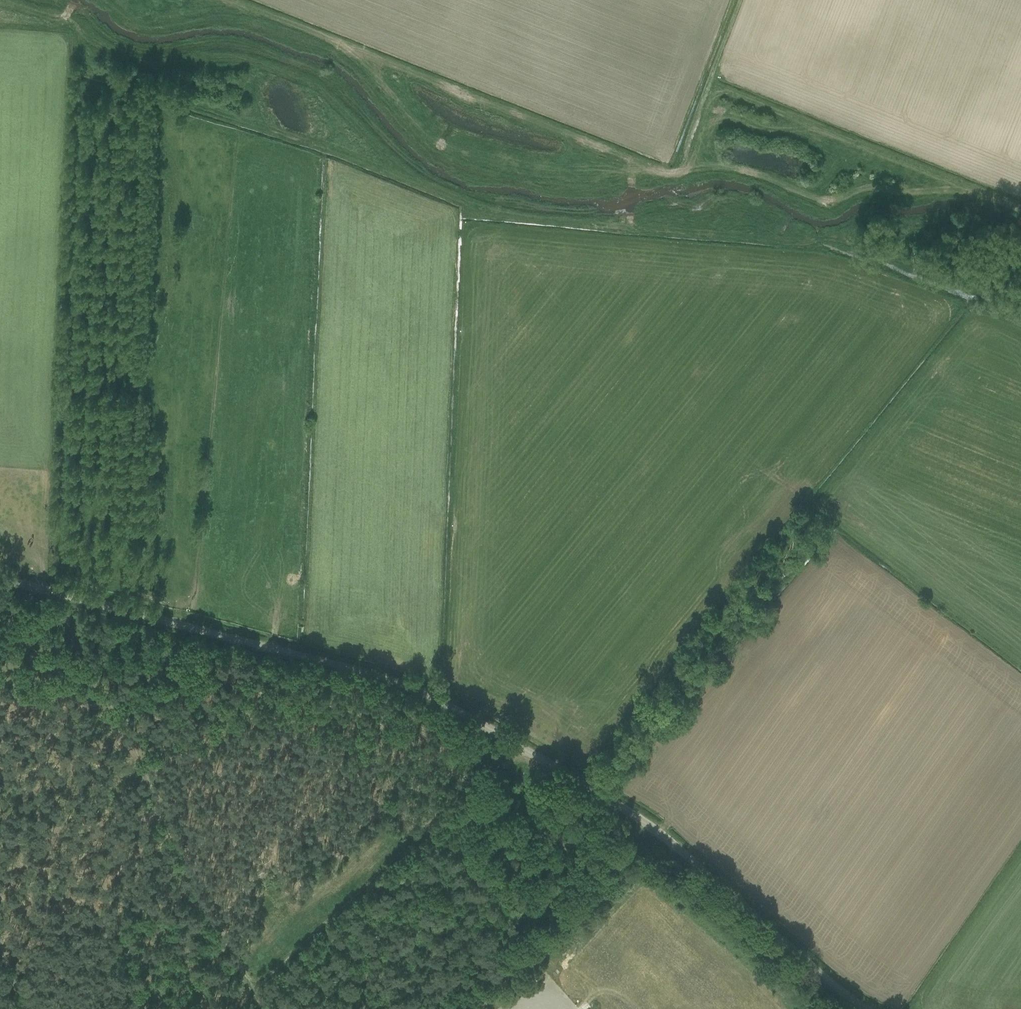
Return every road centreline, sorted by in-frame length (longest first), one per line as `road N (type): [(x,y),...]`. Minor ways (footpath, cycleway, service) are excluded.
road 1 (unclassified): [(864,1008),(659,832),(391,679),(0,577)]
road 2 (track): [(1020,213),(955,188),(873,189),(830,201),(671,157)]

